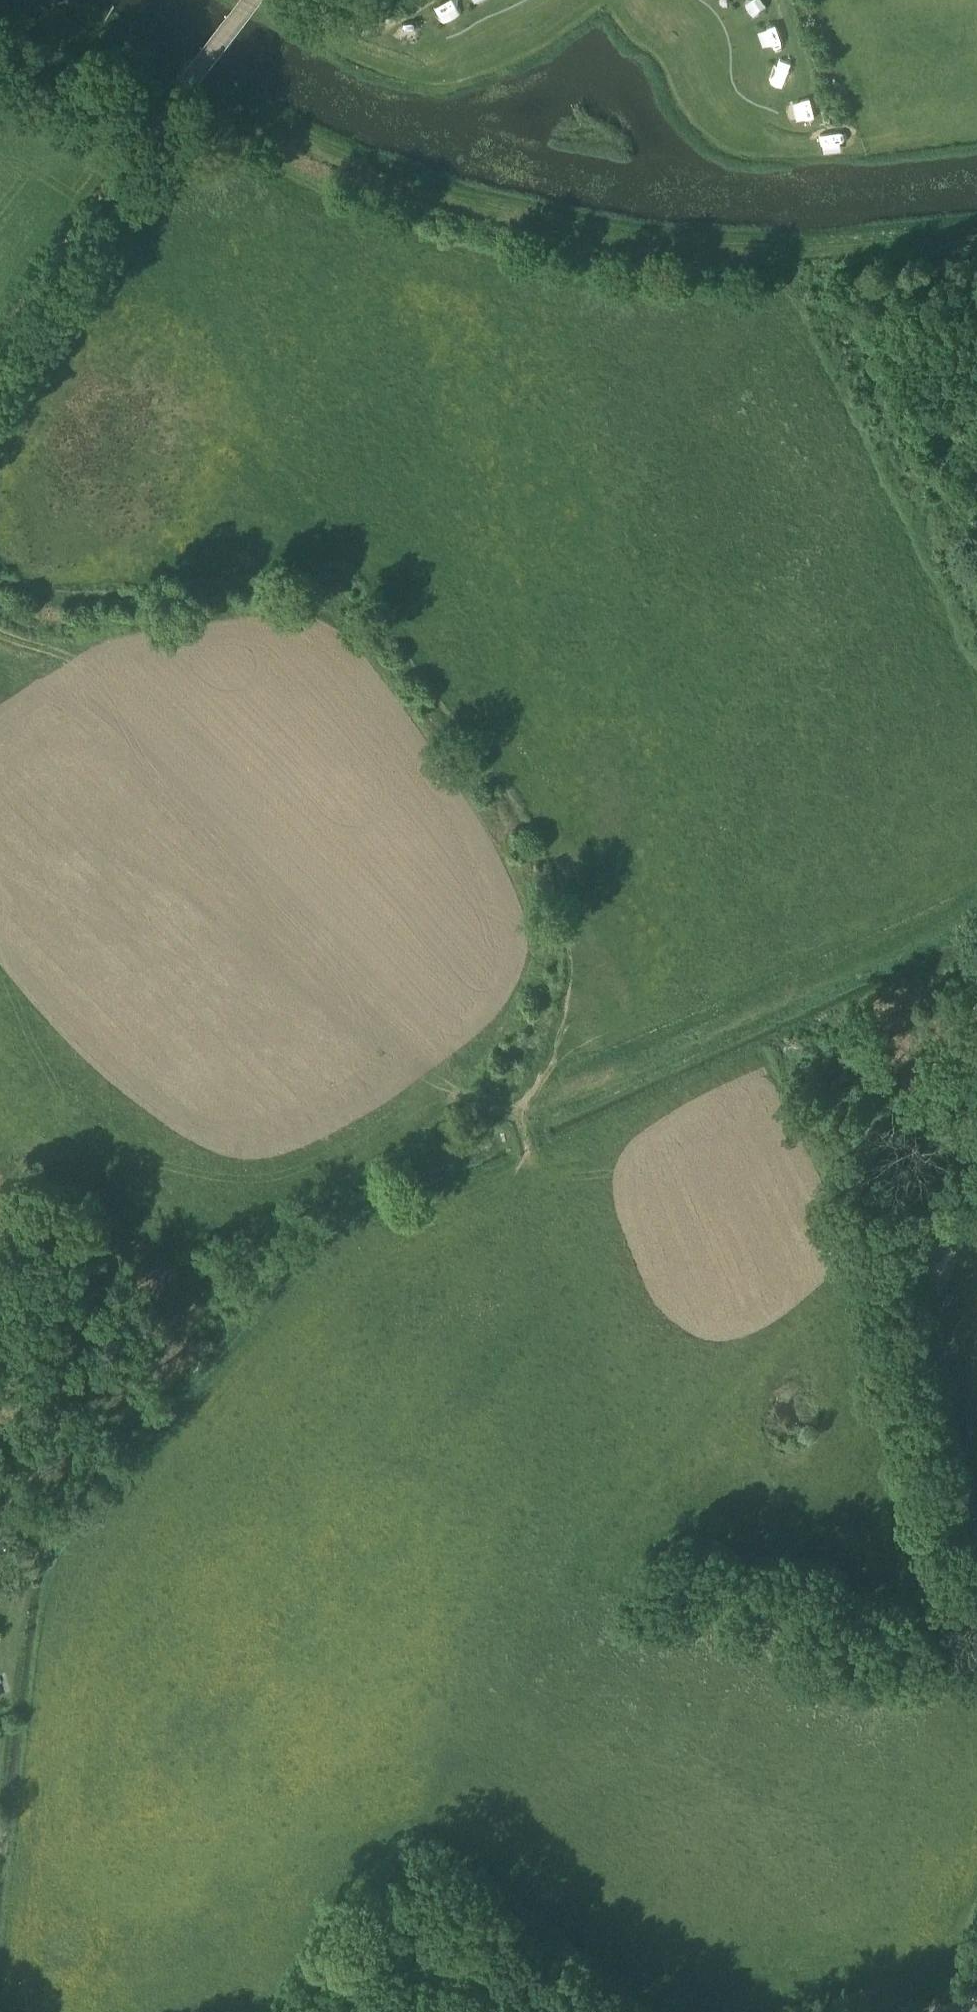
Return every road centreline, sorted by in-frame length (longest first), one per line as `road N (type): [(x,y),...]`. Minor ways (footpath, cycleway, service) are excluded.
road 1 (track): [(0,347),(245,0)]

